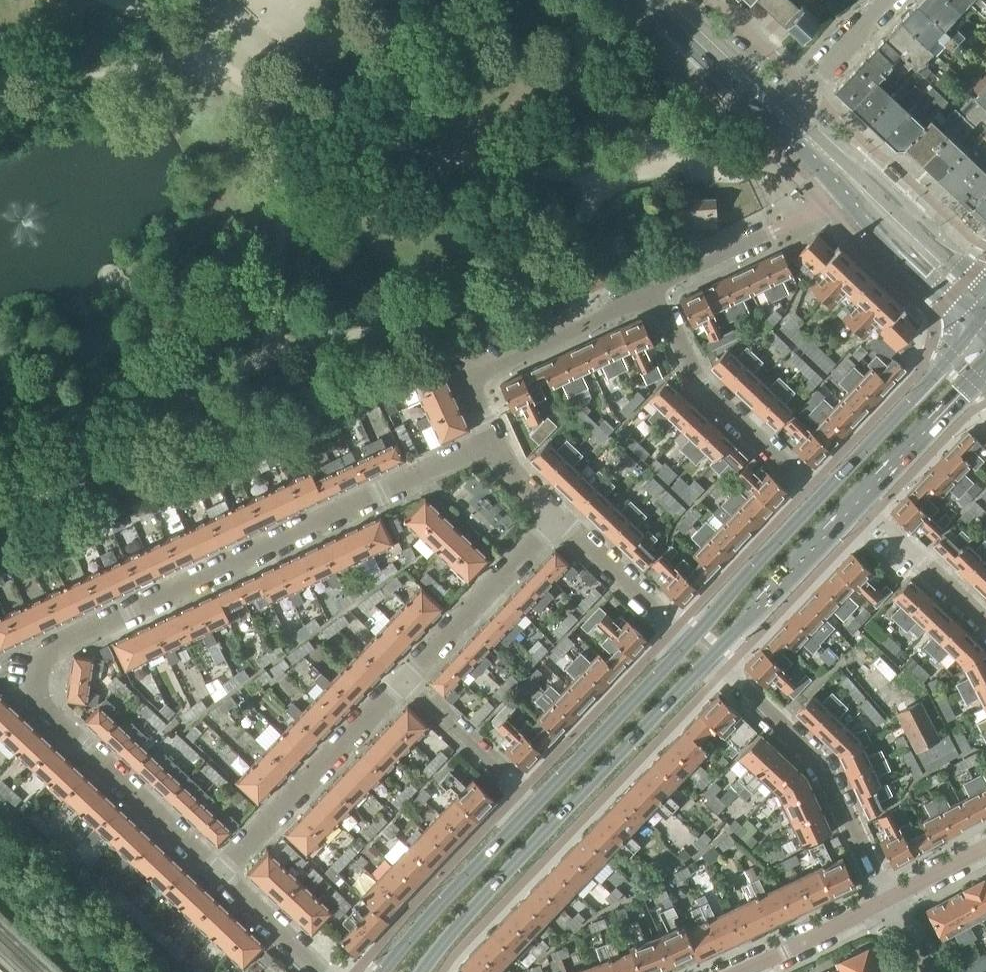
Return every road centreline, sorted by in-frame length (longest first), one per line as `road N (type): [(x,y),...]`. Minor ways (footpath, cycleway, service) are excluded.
road 1 (residential): [(218,874),(45,710),(37,678),(48,650),(490,443)]
road 2 (secondary): [(423,971),(707,662)]
road 3 (residential): [(707,662),(747,689),(824,772),(885,901)]
road 4 (residential): [(817,498),(697,387),(648,292)]
road 5 (residential): [(218,874),(402,681)]
road 6 (residential): [(648,292),(478,374),(472,396),(490,443)]
road 7 (secondary): [(979,325),(817,498)]
road 8 (secondary): [(534,805),(383,971)]
road 9 (residential): [(402,681),(553,520)]
road 10 (secondary): [(684,645),(534,805)]
road 11 (secondary): [(707,662),(857,502)]
road 12 (secondary): [(926,250),(777,113)]
road 13 (secondary): [(817,498),(684,645)]
road 14 (secondary): [(857,502),(985,366)]
road 15 (residential): [(402,681),(534,805)]
road 16 (residential): [(553,520),(684,645)]
road 17 (secondary): [(657,0),(749,101),(777,113)]
road 18 (secondary): [(777,113),(763,82),(666,0)]
road 19 (residential): [(885,901),(741,971)]
road 20 (residential): [(777,113),(889,0)]
road 21 (residential): [(871,515),(985,624)]
road 22 (residential): [(321,971),(218,874)]
road 23 (residential): [(766,235),(648,292)]

